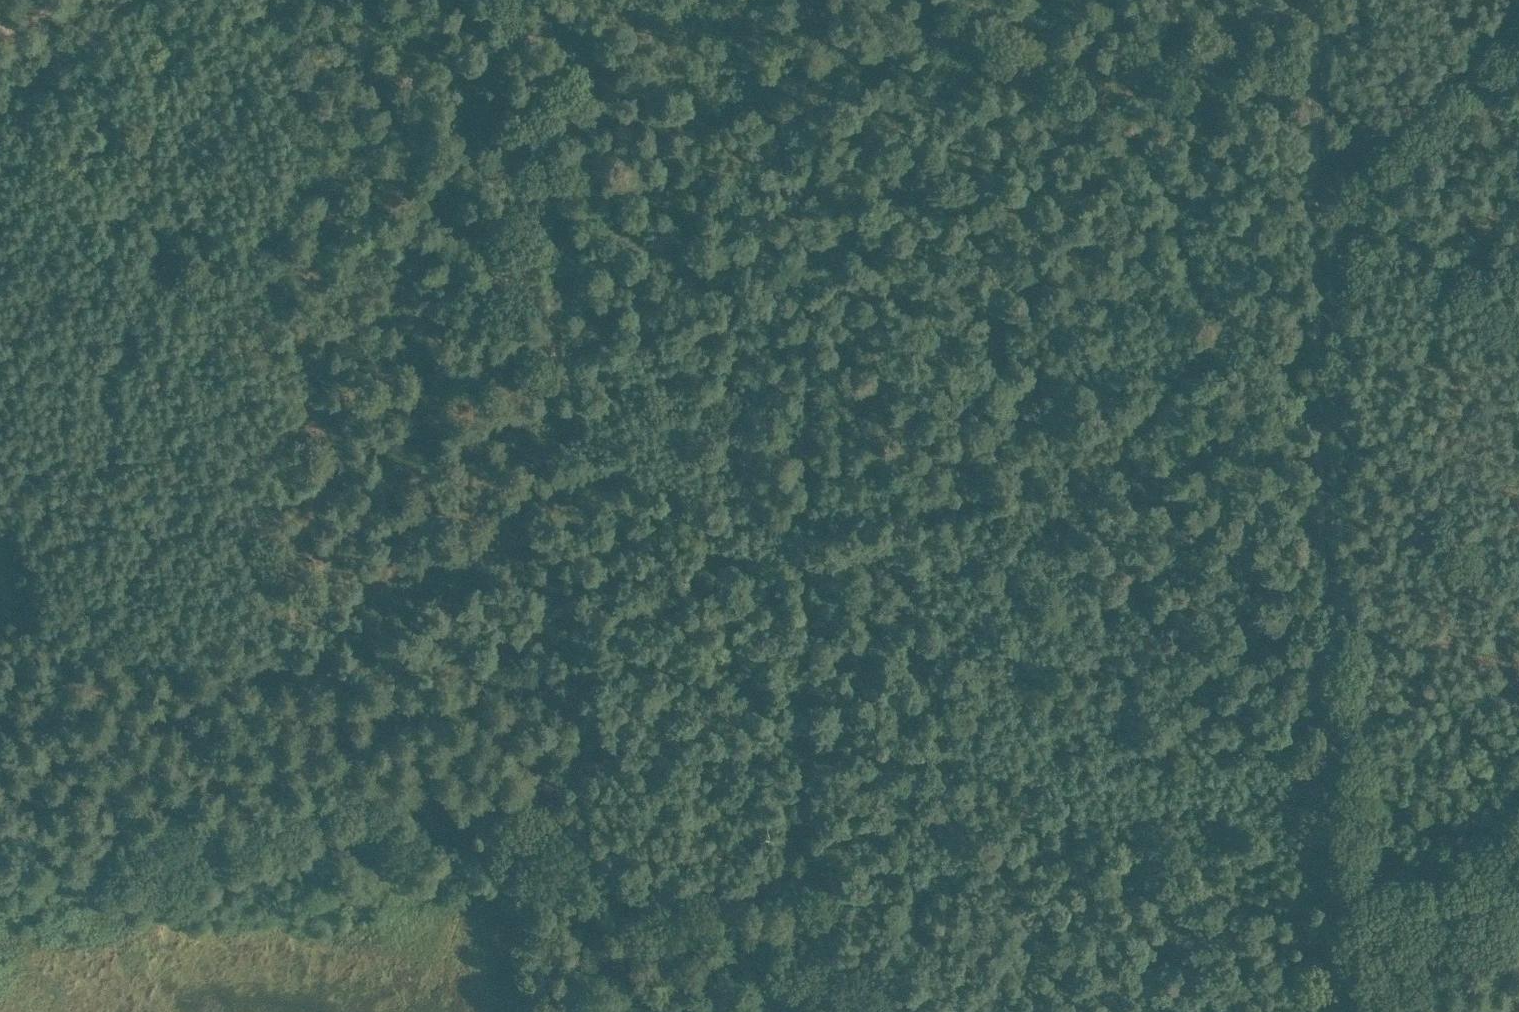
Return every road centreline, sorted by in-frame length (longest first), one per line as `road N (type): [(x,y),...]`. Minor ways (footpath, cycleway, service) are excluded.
road 1 (track): [(1341,1011),(1319,166)]
road 2 (track): [(1518,14),(1338,165)]
road 3 (track): [(1518,163),(1319,166)]
road 4 (track): [(109,0),(0,90)]

